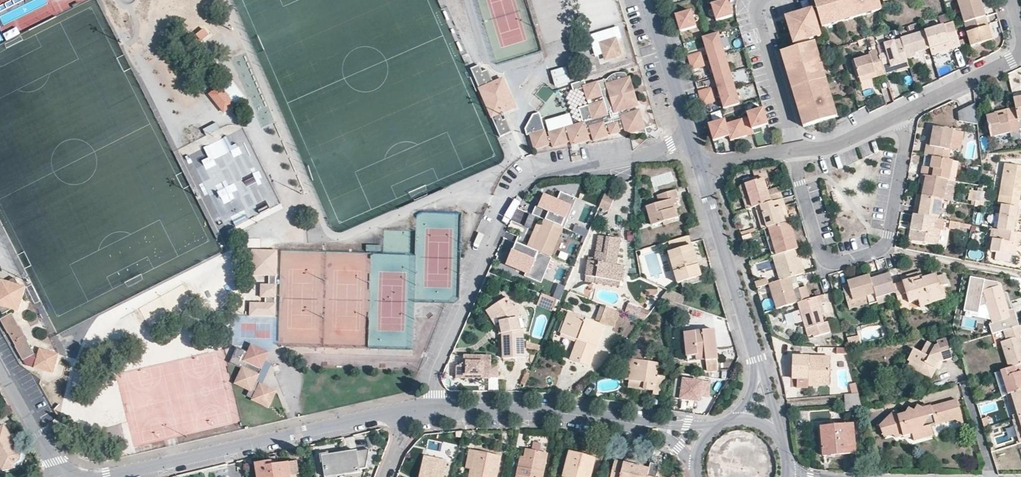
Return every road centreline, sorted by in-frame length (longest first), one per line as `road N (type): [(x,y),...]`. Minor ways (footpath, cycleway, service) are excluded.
road 1 (residential): [(688,137),(532,182),(509,206),(421,408)]
road 2 (residential): [(101,476),(421,408)]
road 3 (residential): [(896,121),(905,156),(887,243),(878,251),(833,265),(824,260),(794,152)]
road 4 (residential): [(421,408),(642,425)]
road 5 (residential): [(756,360),(699,172)]
road 6 (residential): [(762,0),(758,14),(794,152)]
road 7 (residential): [(688,137),(647,0)]
road 8 (residential): [(896,121),(1020,55)]
road 9 (residential): [(0,369),(64,476)]

